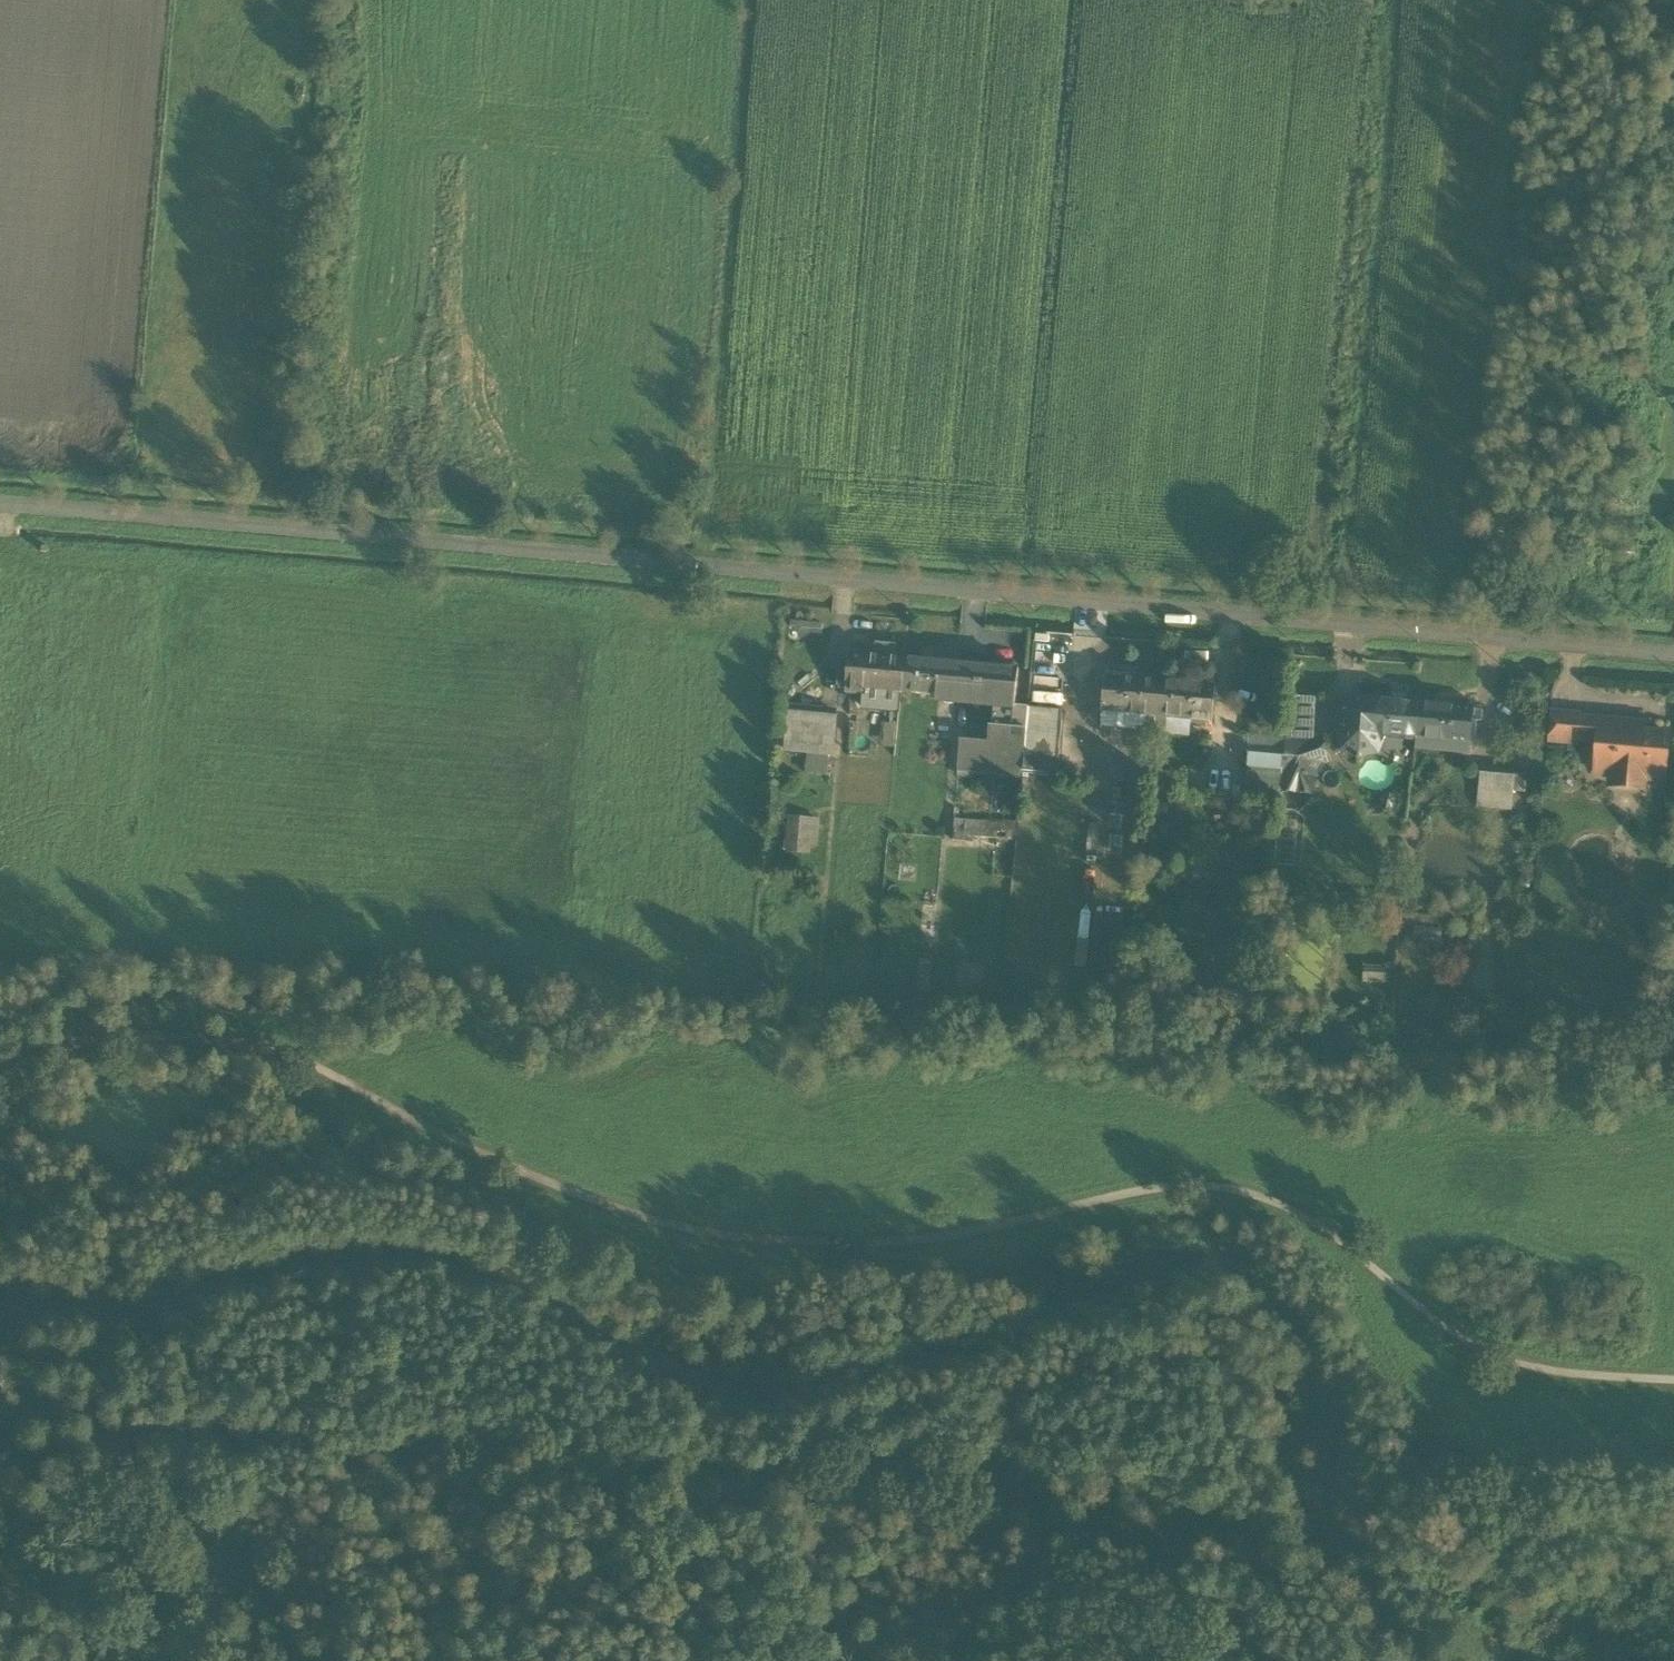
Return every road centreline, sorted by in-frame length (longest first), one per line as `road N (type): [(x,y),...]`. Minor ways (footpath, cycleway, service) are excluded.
road 1 (residential): [(0,504),(1673,655)]
road 2 (track): [(753,0),(699,567)]

